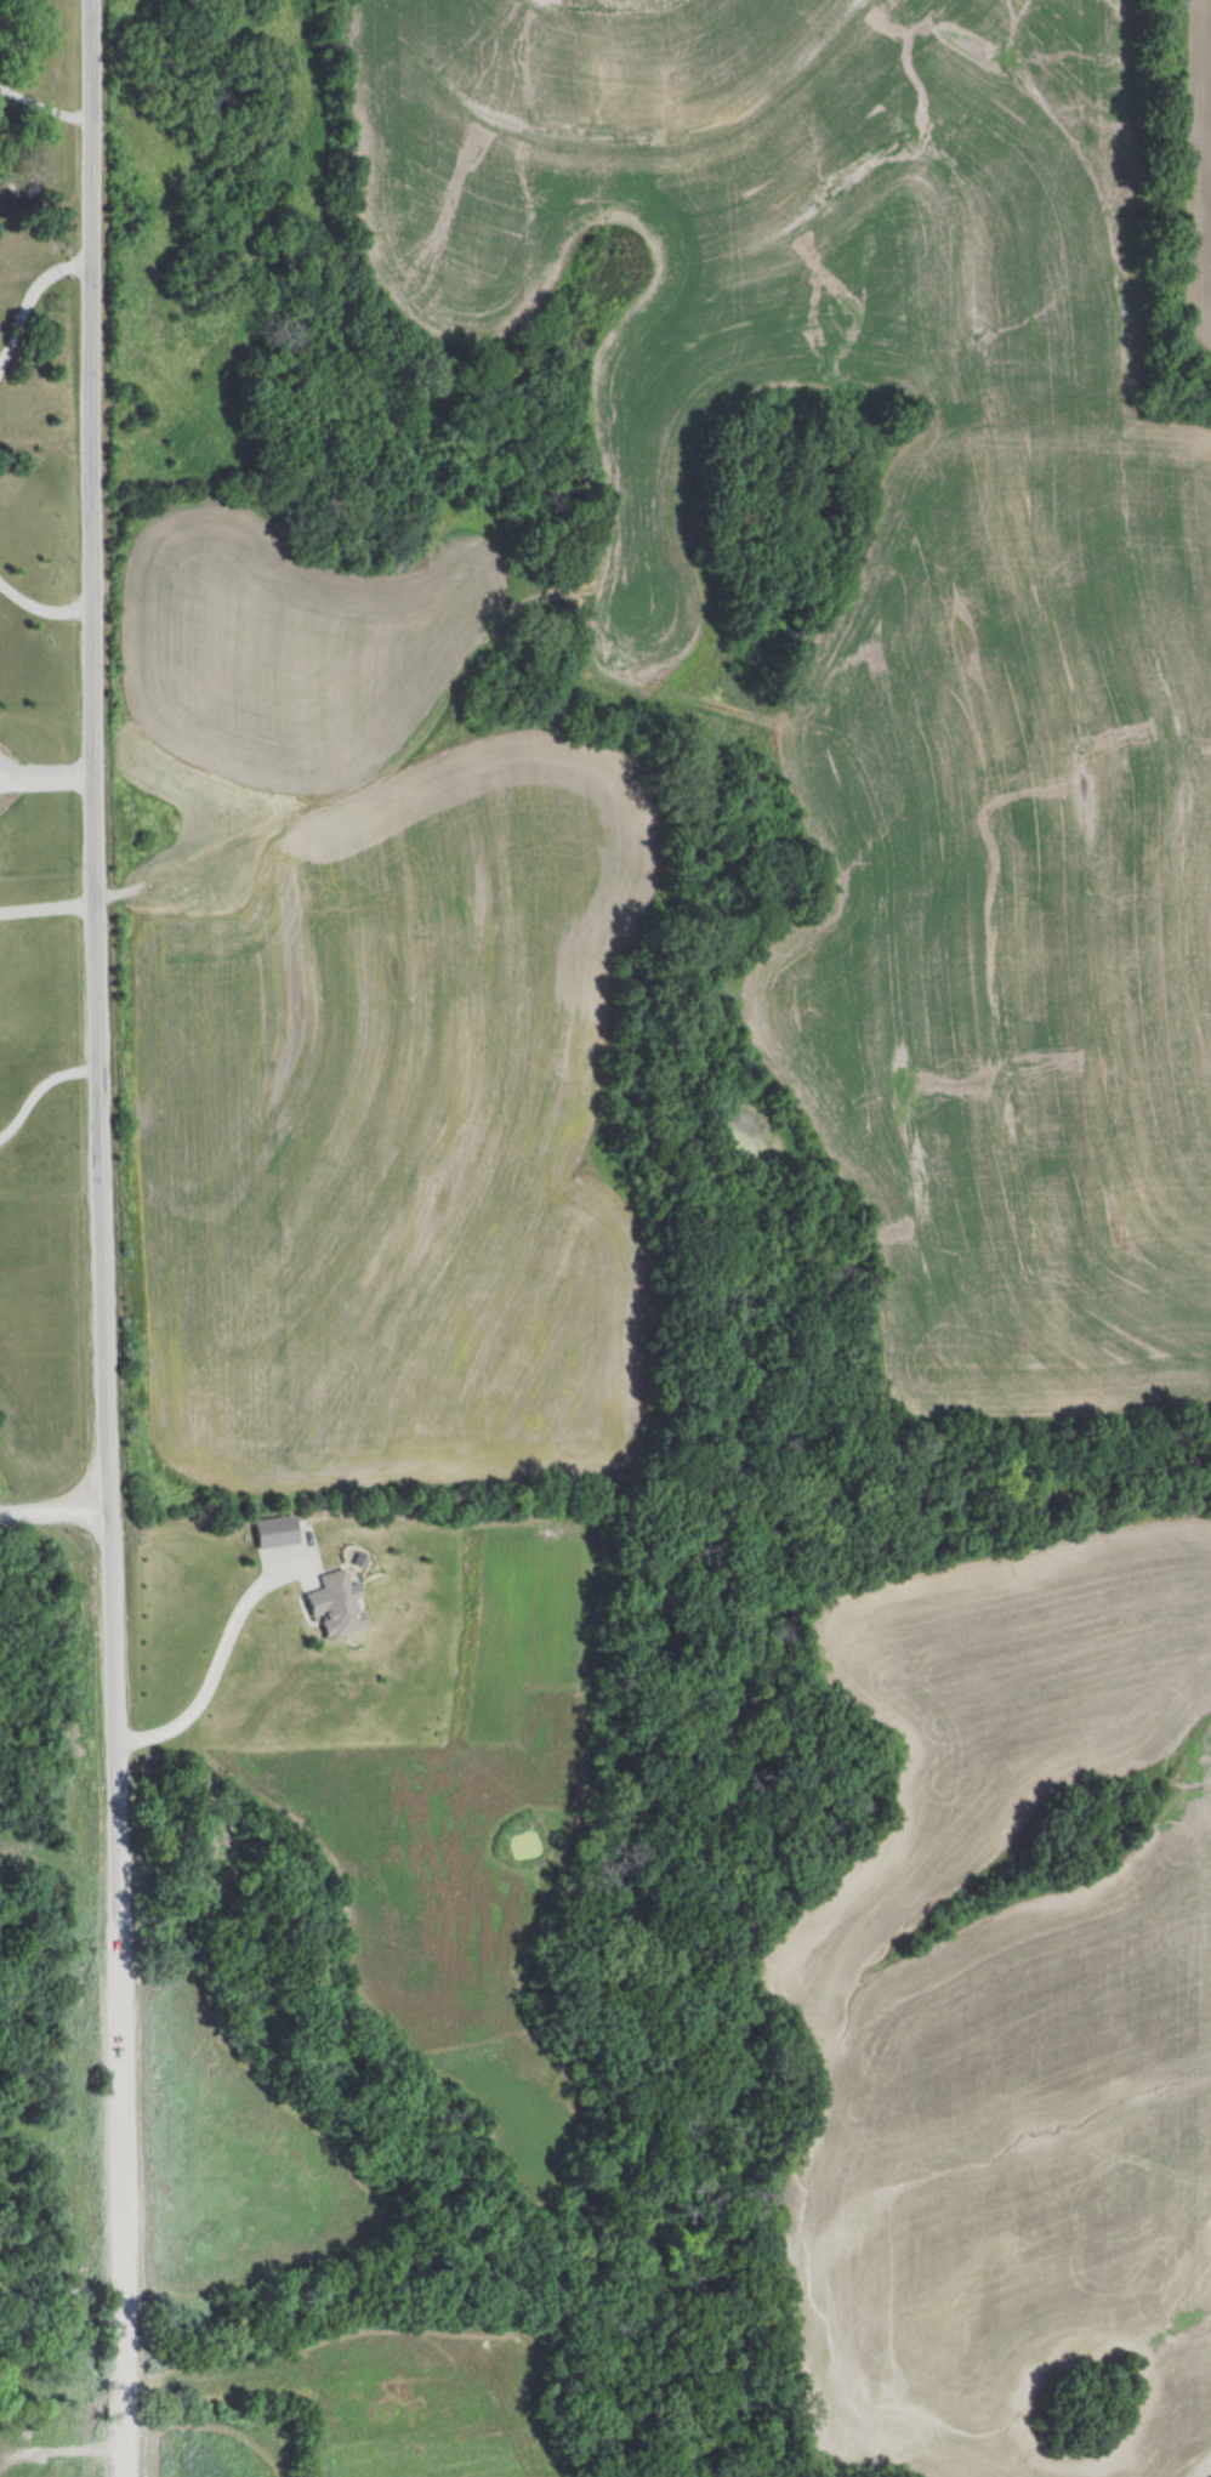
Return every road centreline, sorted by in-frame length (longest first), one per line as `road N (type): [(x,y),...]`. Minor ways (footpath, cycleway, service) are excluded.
road 1 (residential): [(124,2476),(93,0)]

